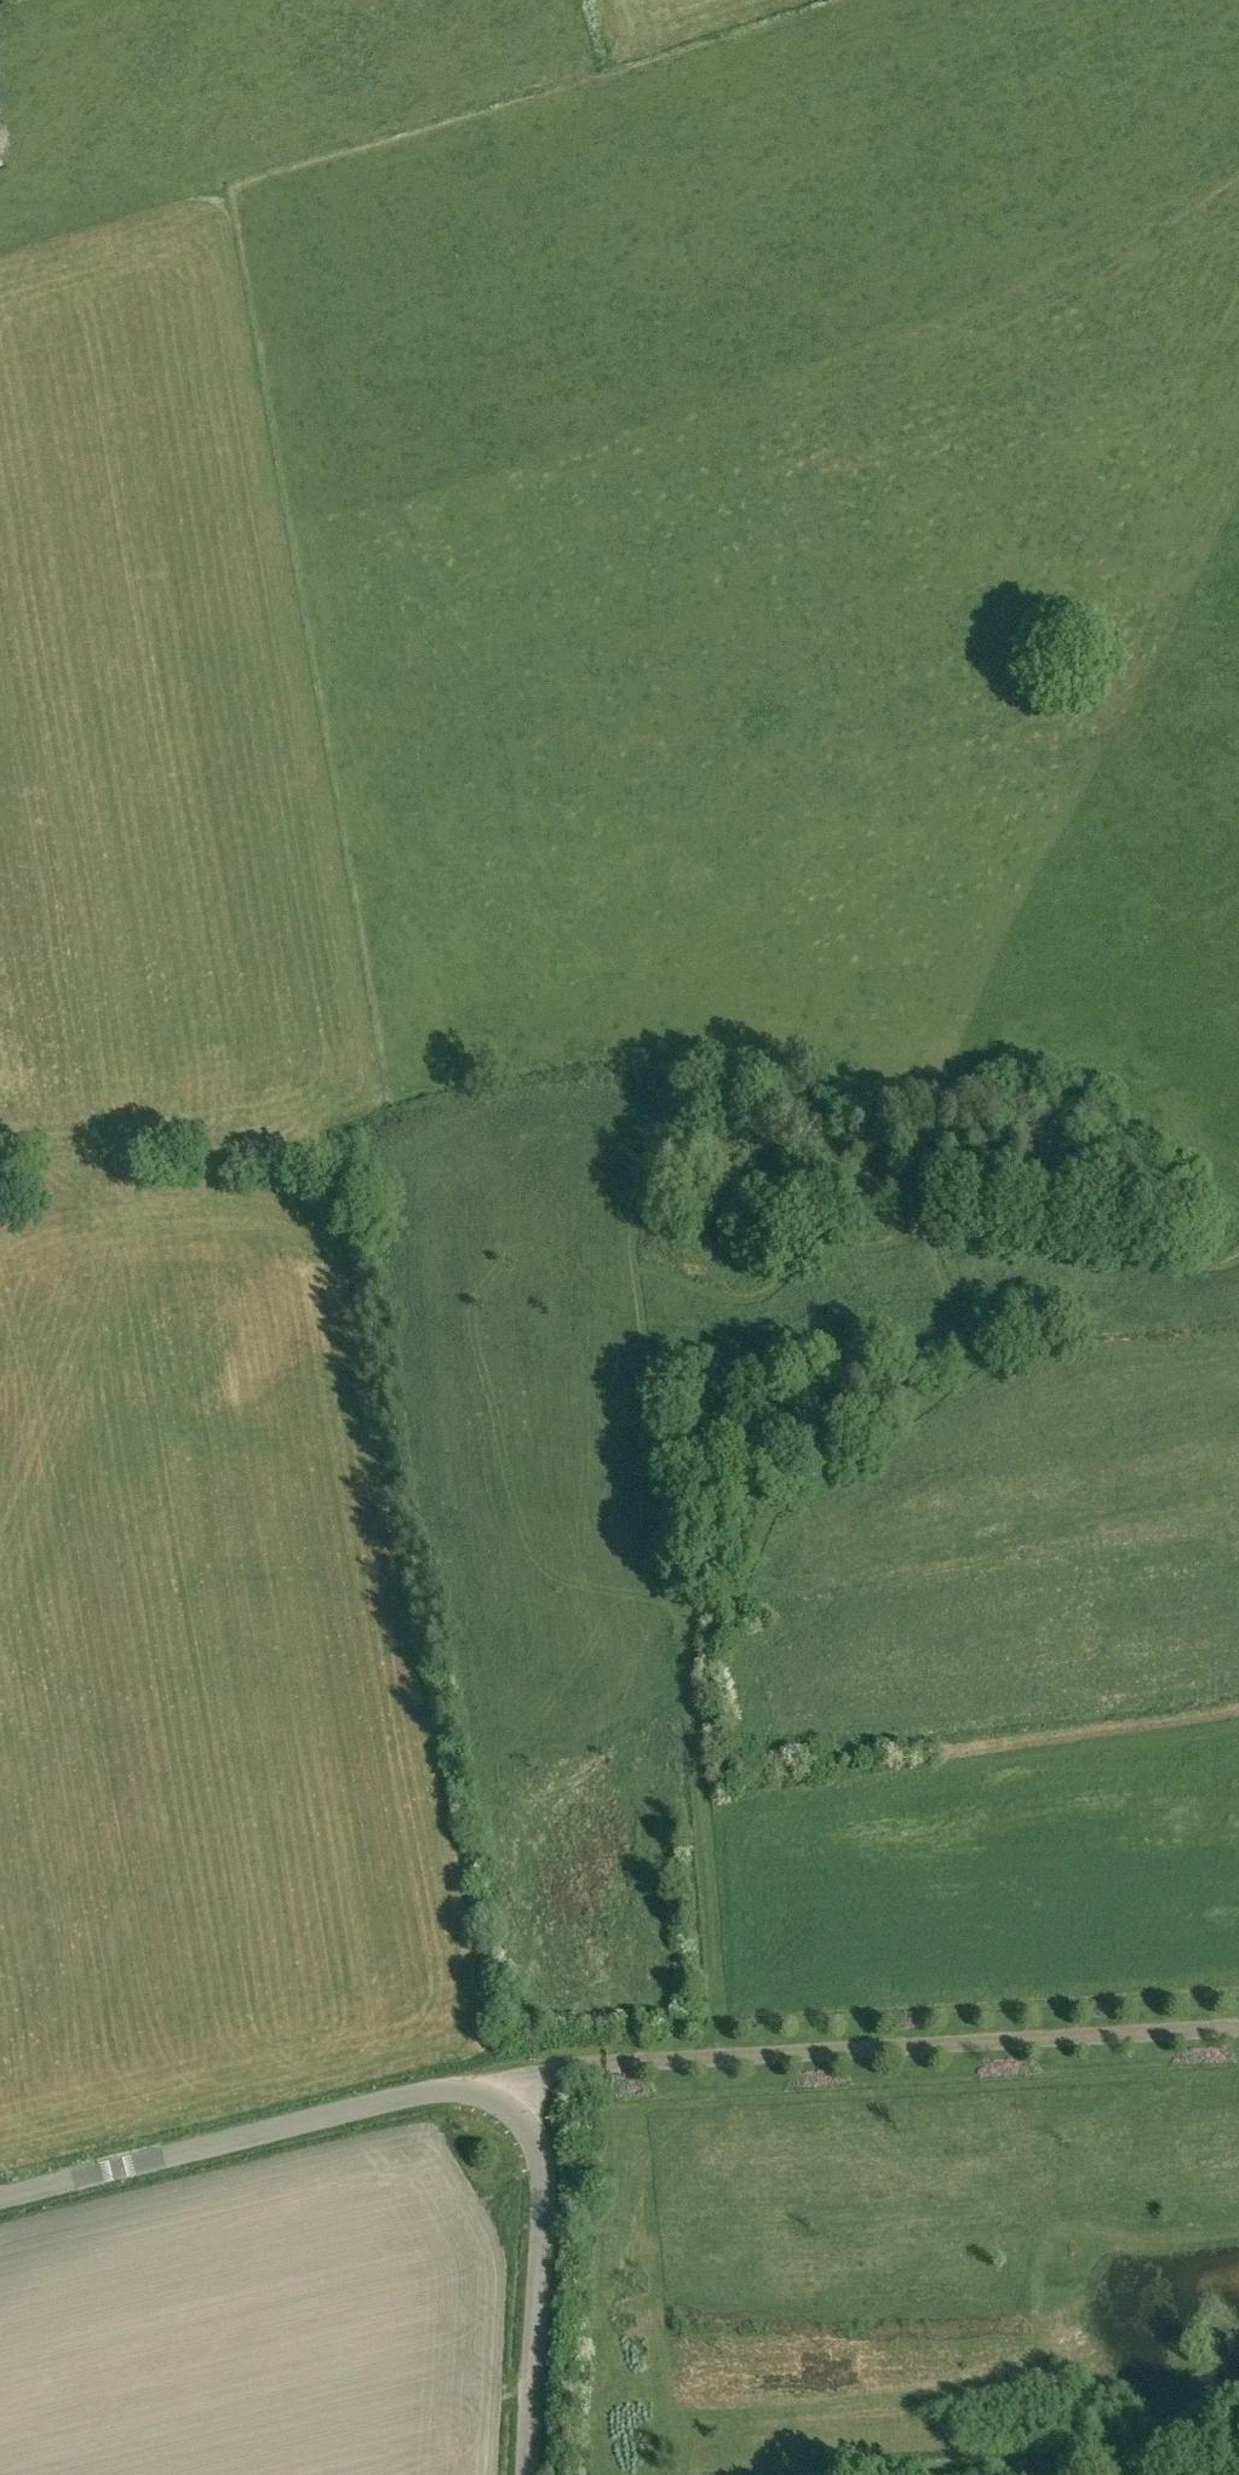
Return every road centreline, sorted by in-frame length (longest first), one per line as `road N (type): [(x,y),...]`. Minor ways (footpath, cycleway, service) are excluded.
road 1 (unclassified): [(529,2474),(544,2177),(537,2143),(491,2101),(423,2096),(0,2200)]

